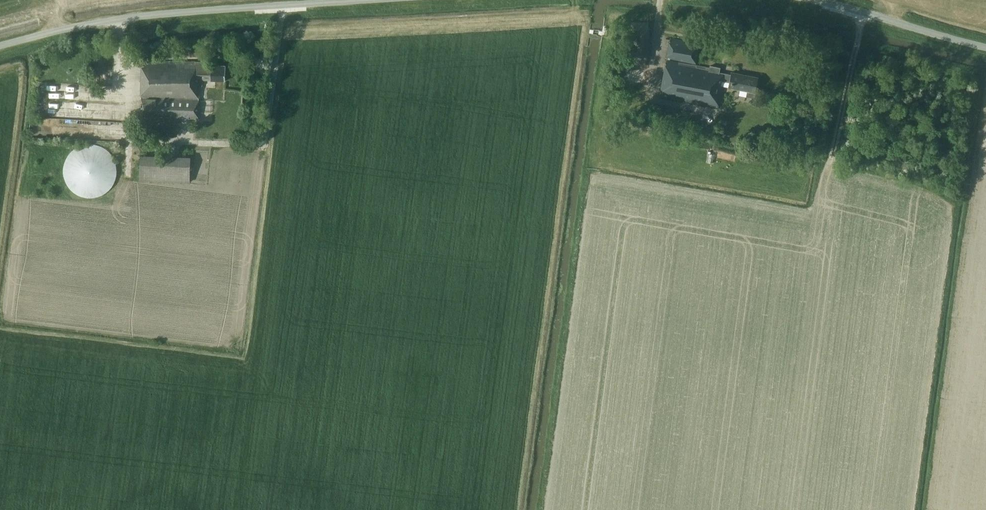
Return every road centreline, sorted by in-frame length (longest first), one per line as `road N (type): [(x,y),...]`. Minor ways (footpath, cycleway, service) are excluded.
road 1 (unclassified): [(350,0),(117,19),(0,46)]
road 2 (unclassified): [(985,46),(813,0)]
road 3 (track): [(861,12),(830,163)]

